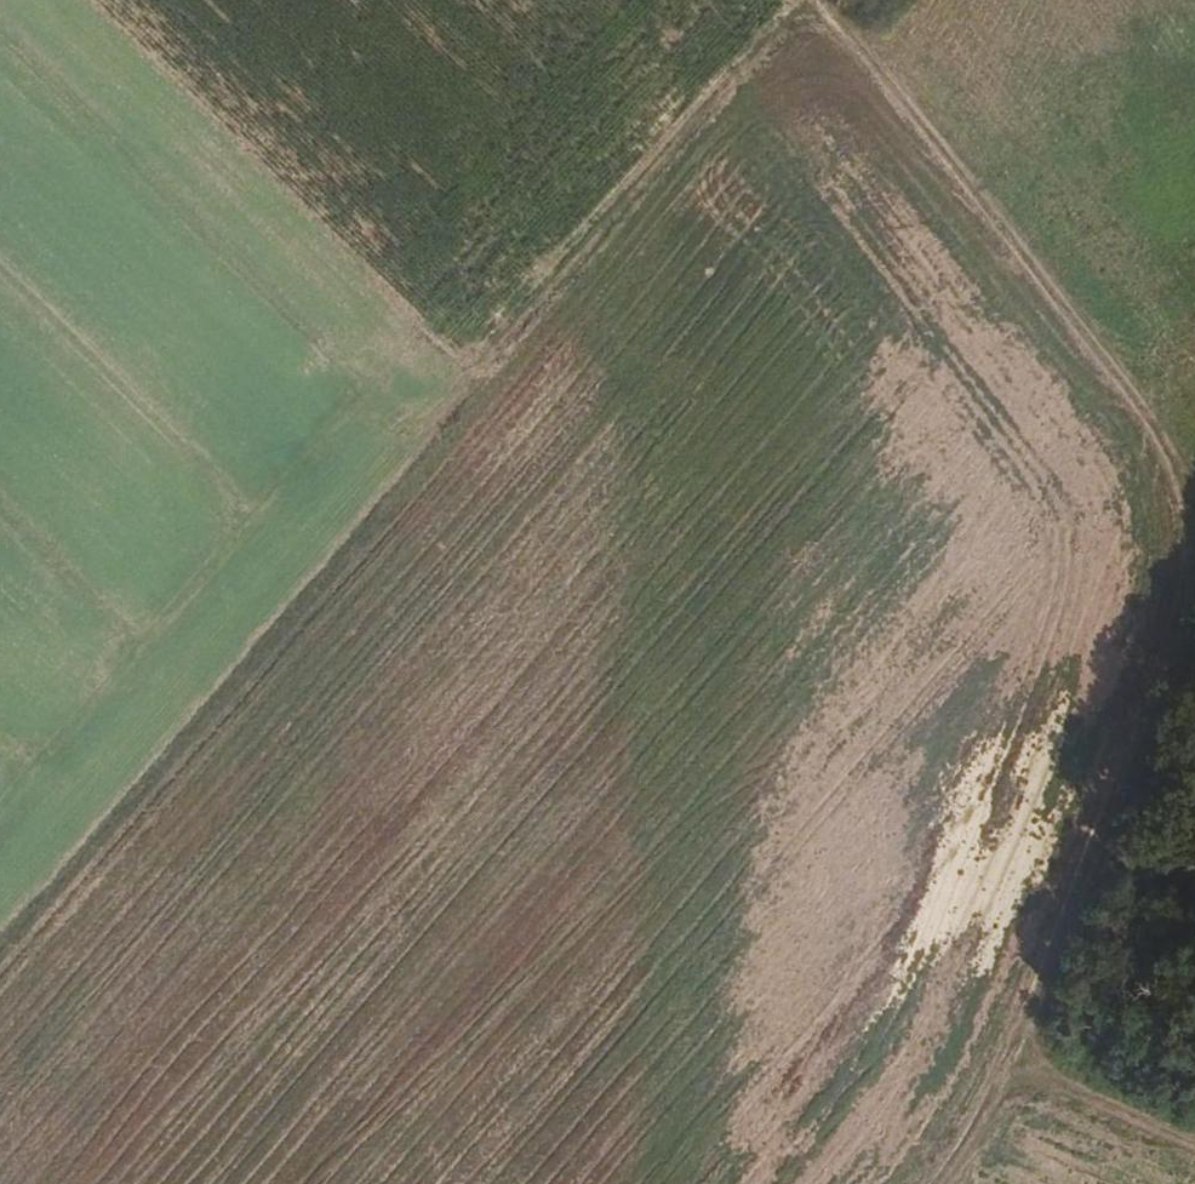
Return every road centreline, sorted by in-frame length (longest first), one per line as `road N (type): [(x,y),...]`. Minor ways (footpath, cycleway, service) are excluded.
road 1 (track): [(815,0),(1194,488)]
road 2 (track): [(1194,673),(1070,1063),(967,1183)]
road 3 (track): [(1194,1157),(1049,1087)]

